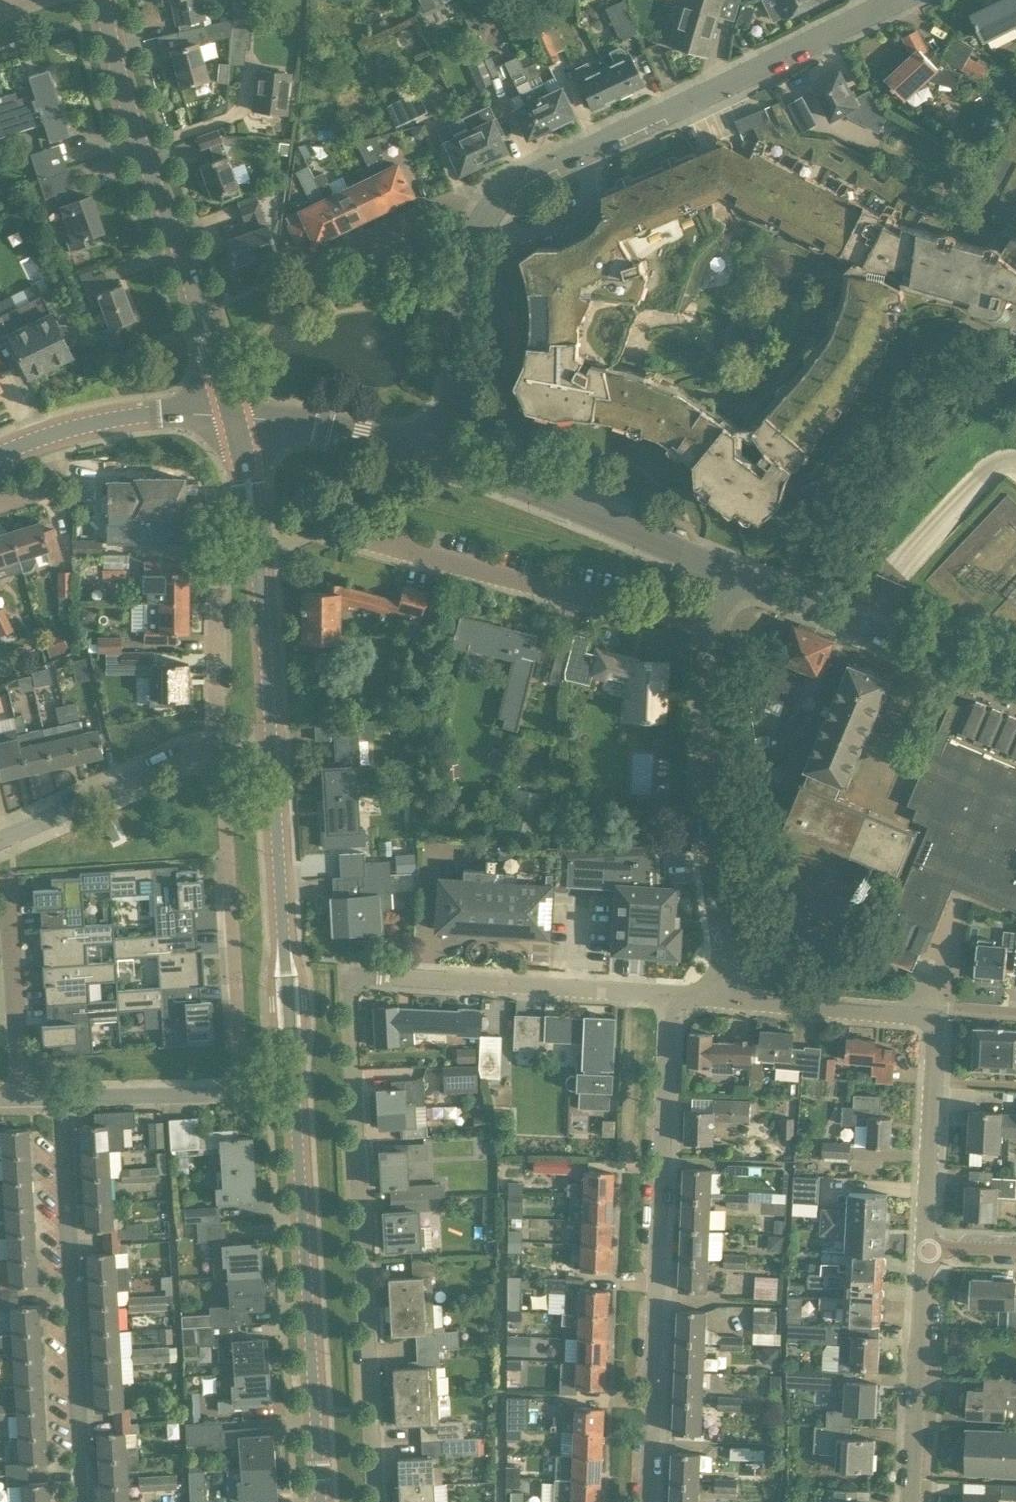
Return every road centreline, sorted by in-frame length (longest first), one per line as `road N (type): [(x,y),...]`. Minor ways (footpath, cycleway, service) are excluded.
road 1 (residential): [(376,1501),(347,973)]
road 2 (residential): [(668,994),(649,1501)]
road 3 (residential): [(485,226),(492,206),(552,166),(891,0)]
road 4 (tertiary): [(235,415),(141,146),(100,0)]
road 5 (tertiary): [(321,1501),(293,1090)]
road 6 (residential): [(85,1501),(62,1096)]
road 7 (residential): [(727,997),(700,828),(698,732),(711,623)]
road 8 (tertiary): [(293,1090),(271,743)]
road 9 (residential): [(243,1092),(221,747)]
road 10 (residential): [(711,623),(385,545)]
road 11 (tertiary): [(271,743),(258,542),(235,415)]
road 12 (residential): [(668,994),(347,973)]
road 13 (residential): [(1015,692),(726,568)]
road 14 (residential): [(726,568),(440,457)]
road 15 (residential): [(910,1501),(926,1248)]
road 16 (residential): [(212,499),(214,747)]
road 17 (residential): [(440,457),(472,253),(485,226)]
road 18 (residential): [(0,841),(214,747)]
road 19 (residential): [(926,1248),(937,1033),(931,1021)]
road 20 (residential): [(20,1098),(8,876)]
road 21 (residential): [(440,457),(235,415)]
road 22 (residential): [(931,1021),(727,997)]
road 23 (tertiary): [(47,435),(167,413),(235,415)]
road 24 (residential): [(62,1096),(243,1092)]
road 25 (residential): [(322,261),(428,208),(457,210),(485,226)]

